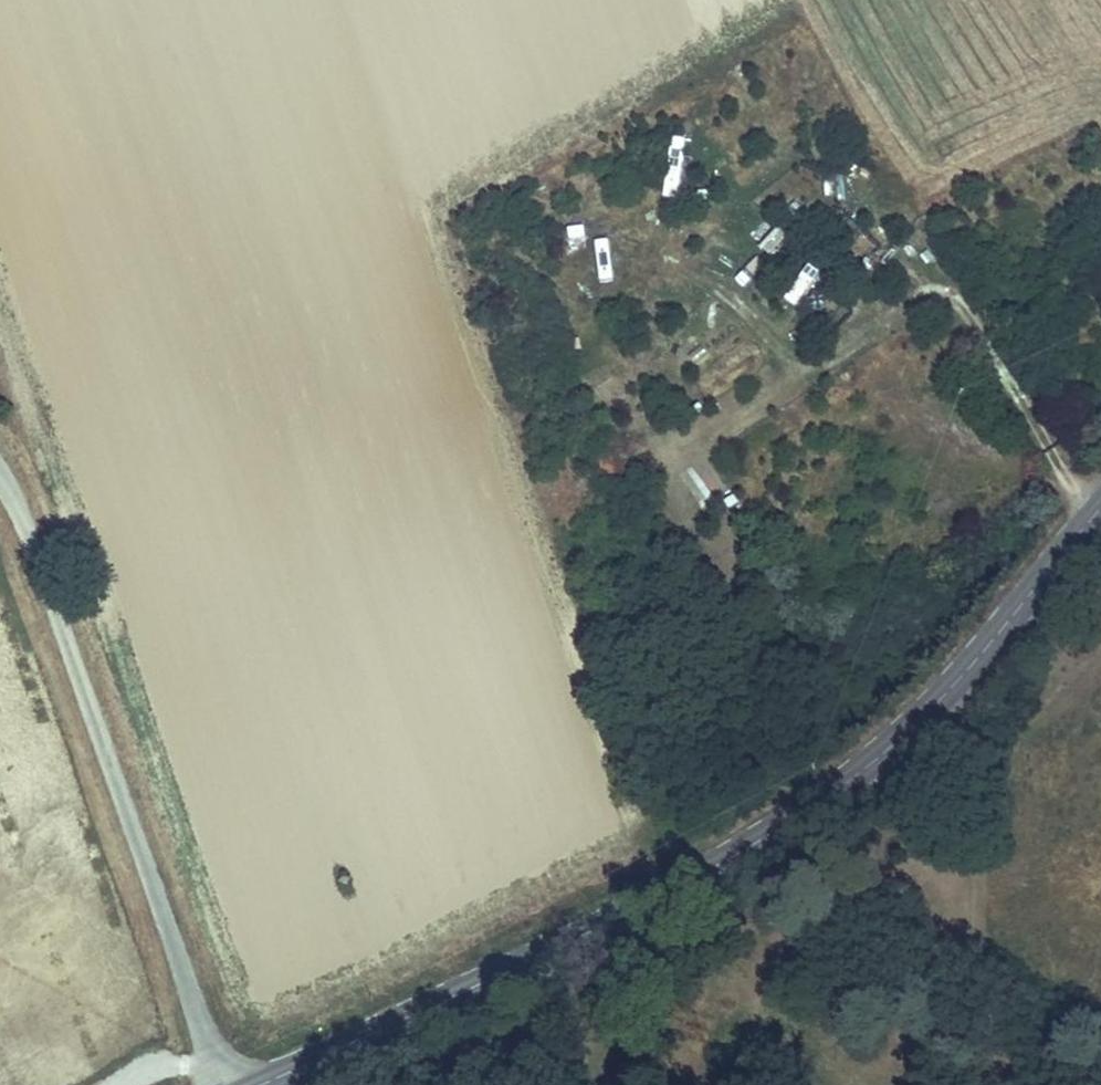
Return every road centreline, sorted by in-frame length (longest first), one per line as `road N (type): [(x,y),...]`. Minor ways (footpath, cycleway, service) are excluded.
road 1 (secondary): [(264,1084),(771,830),(886,753),(948,693),(1100,510)]
road 2 (unclassified): [(0,473),(223,1084)]

